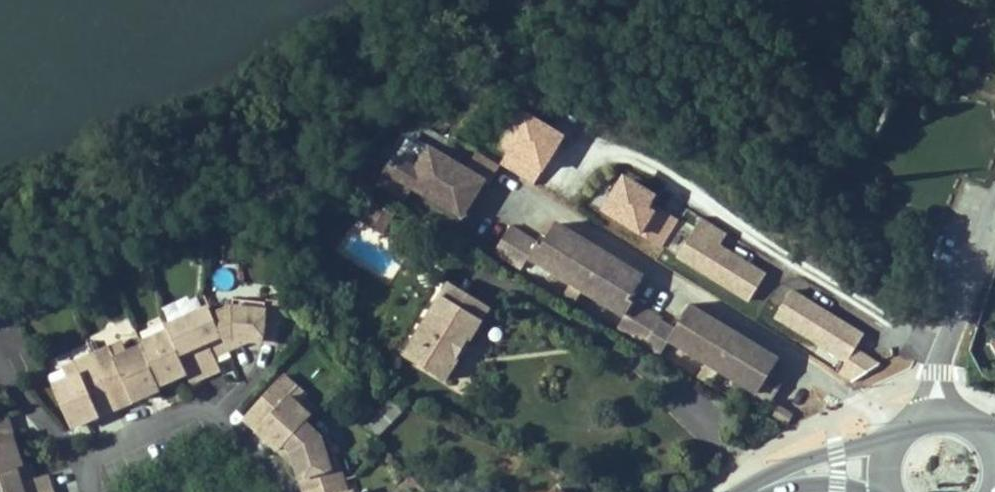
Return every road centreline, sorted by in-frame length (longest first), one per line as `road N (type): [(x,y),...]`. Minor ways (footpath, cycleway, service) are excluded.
road 1 (residential): [(84,456),(195,407),(272,468),(281,491)]
road 2 (residential): [(943,412),(947,325),(994,203)]
road 3 (secondary): [(889,463),(797,470),(758,491)]
road 4 (residential): [(84,456),(0,363)]

